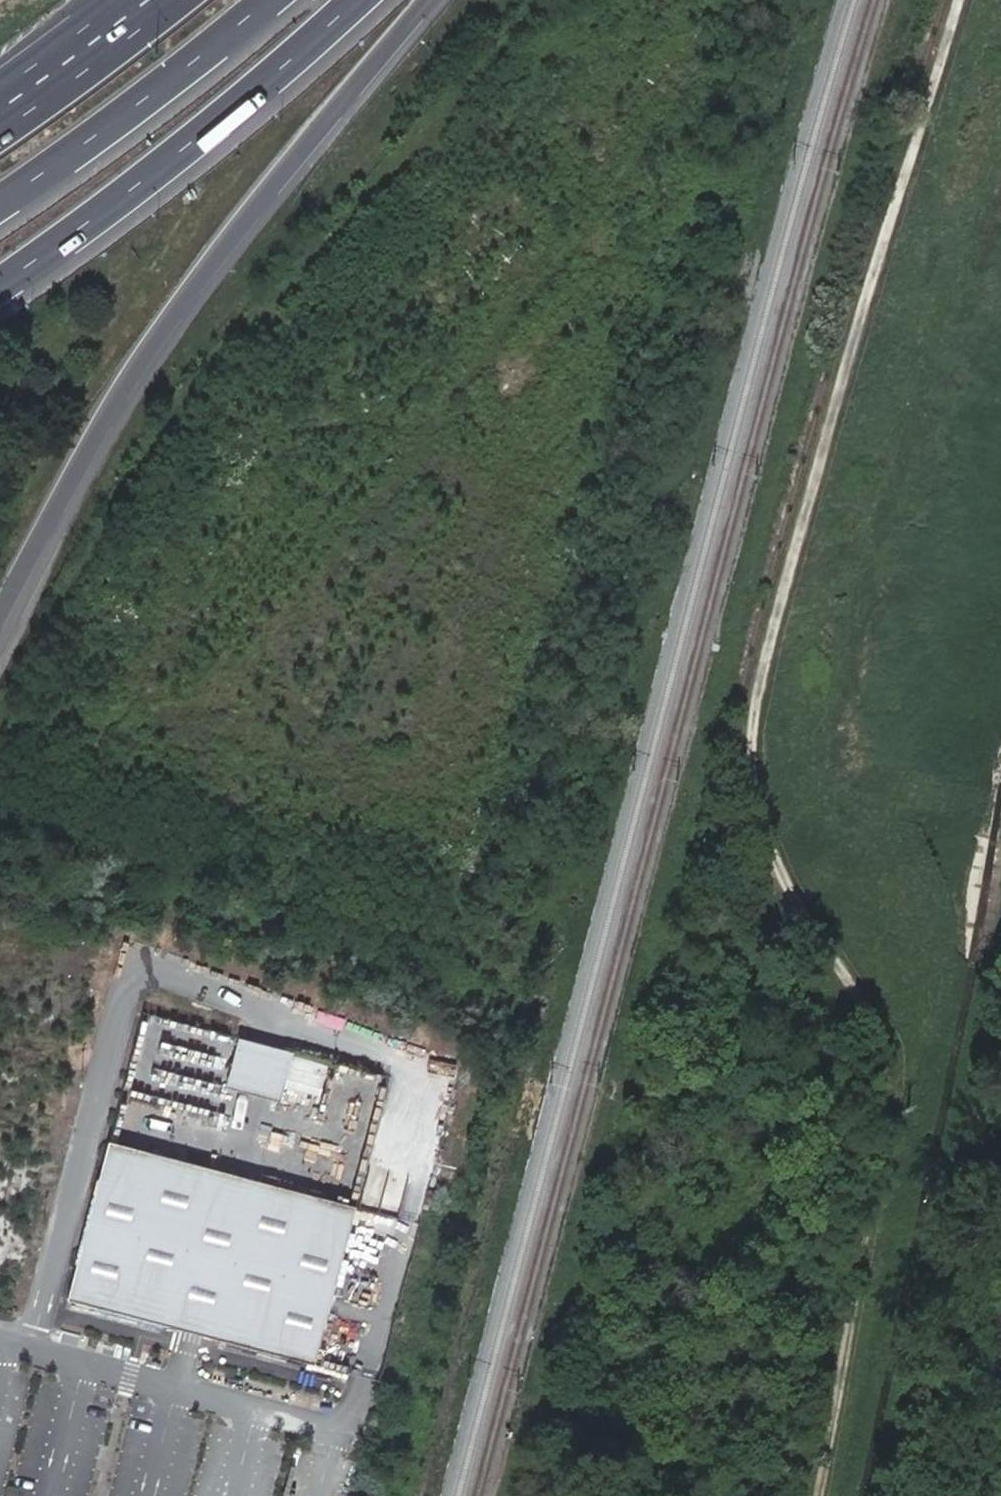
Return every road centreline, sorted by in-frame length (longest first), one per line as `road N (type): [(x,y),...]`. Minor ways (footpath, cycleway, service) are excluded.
road 1 (motorway): [(0,612),(128,385),(232,232),(428,0)]
road 2 (motorway): [(0,284),(163,165),(356,0)]
road 3 (motorway): [(0,201),(269,0)]
road 4 (motorway): [(169,0),(0,127)]

